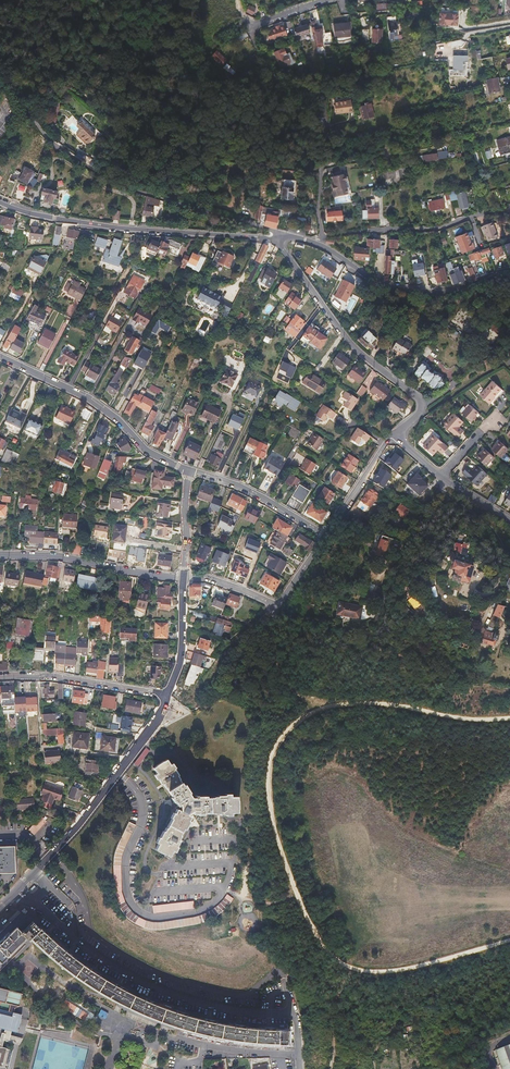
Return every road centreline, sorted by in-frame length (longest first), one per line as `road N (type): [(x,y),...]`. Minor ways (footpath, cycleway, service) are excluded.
road 1 (residential): [(276,239),(126,229),(0,202)]
road 2 (residential): [(0,907),(78,825),(167,696)]
road 3 (residential): [(276,239),(347,339),(420,400),(398,436)]
road 4 (residential): [(509,270),(464,292),(400,290),(319,244),(276,239)]
road 5 (residential): [(189,472),(150,453),(83,395),(0,357)]
road 6 (residential): [(299,1055),(225,1052),(111,1018)]
road 7 (residential): [(183,580),(205,578),(280,607),(324,537)]
road 8 (residential): [(0,555),(183,580)]
road 9 (residential): [(0,676),(167,696)]
road 10 (residential): [(324,537),(262,499),(189,472)]
road 11 (residential): [(324,537),(398,436)]

